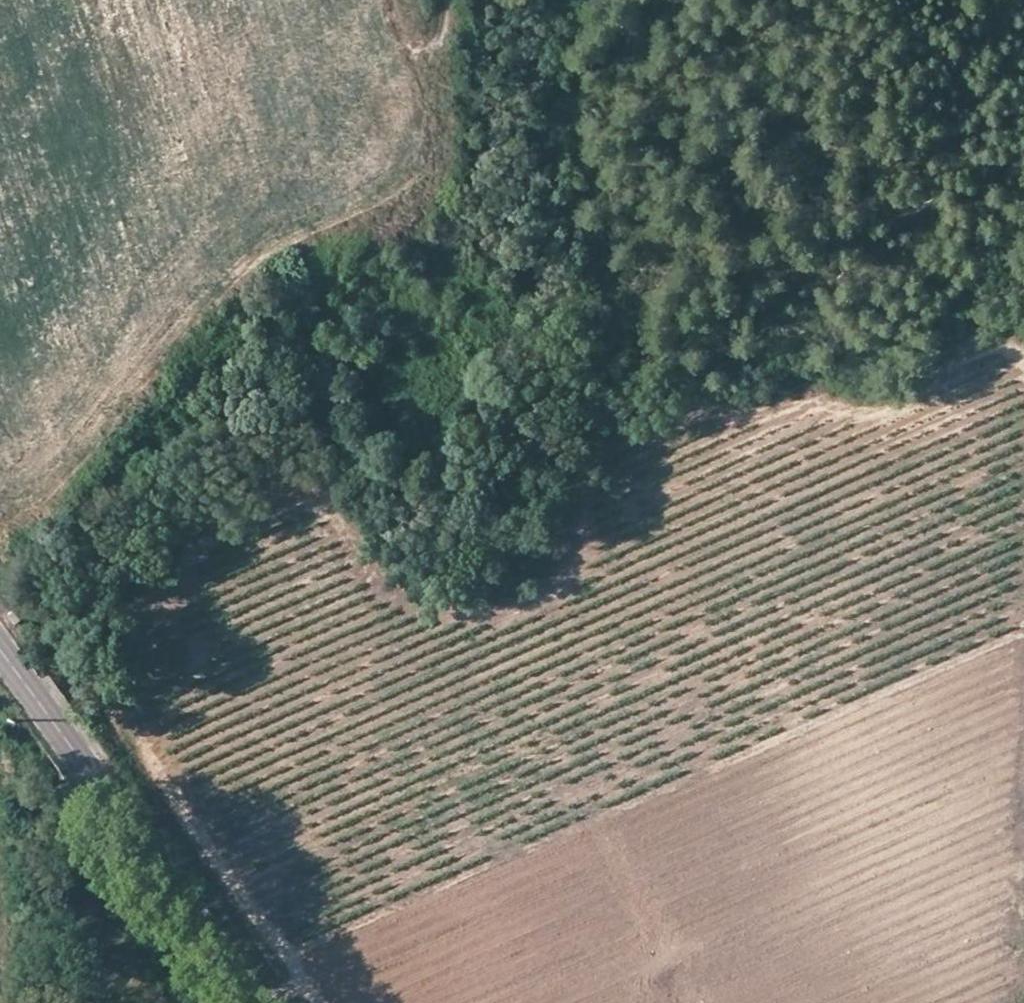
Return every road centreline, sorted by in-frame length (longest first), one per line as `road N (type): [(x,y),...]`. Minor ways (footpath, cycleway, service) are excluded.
road 1 (tertiary): [(0,620),(271,1002)]
road 2 (track): [(390,0),(400,51),(469,48),(472,0)]

